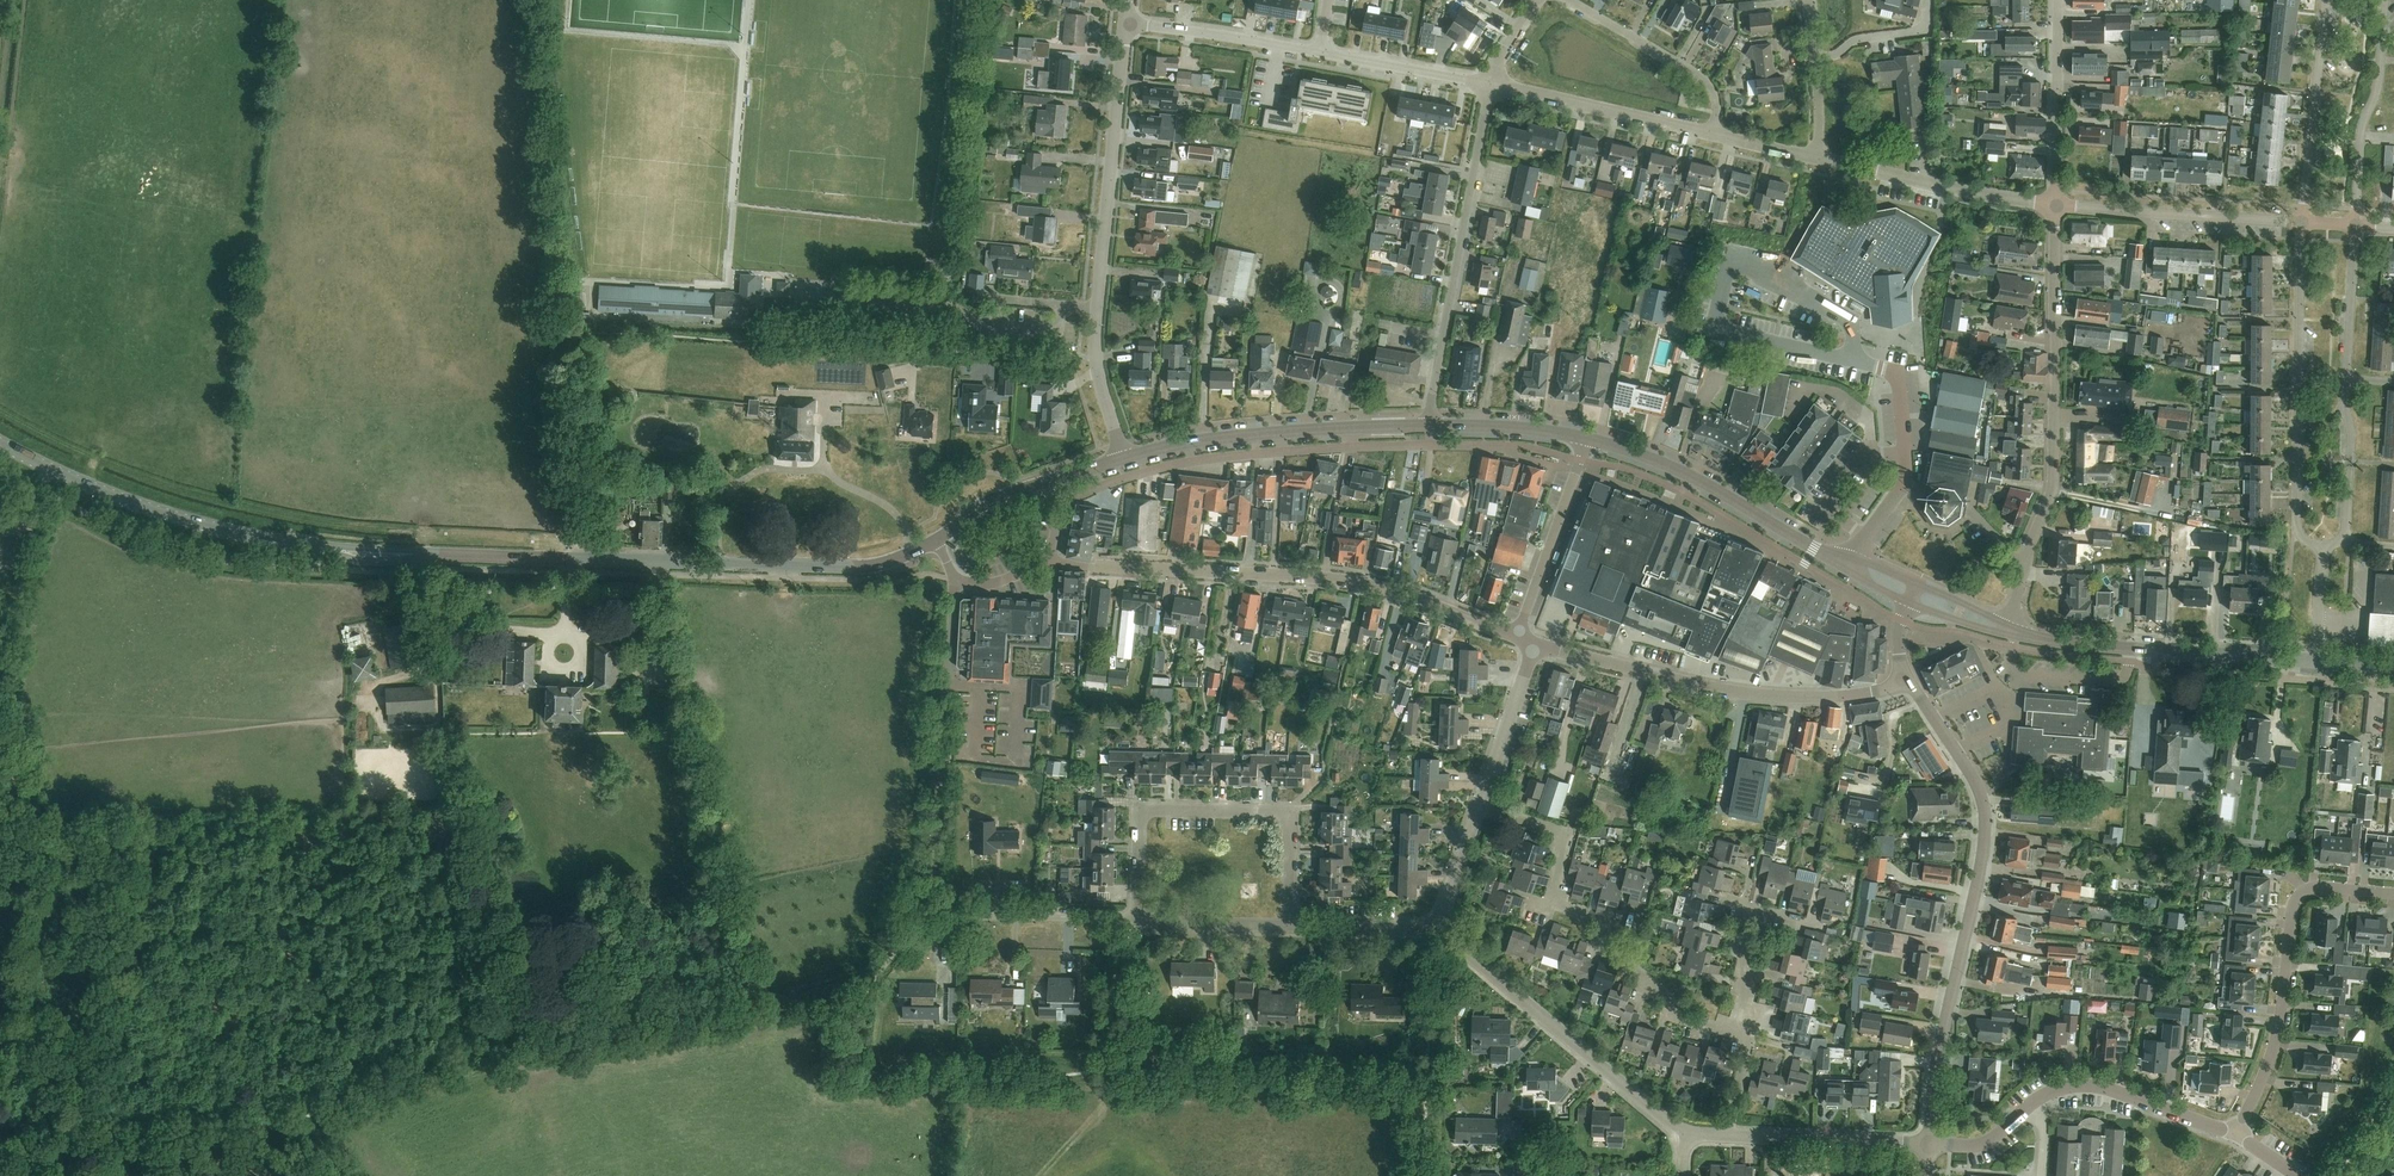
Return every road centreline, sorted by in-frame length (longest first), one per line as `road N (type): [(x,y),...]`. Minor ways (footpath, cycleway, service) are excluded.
road 1 (track): [(535,0),(574,472),(579,503),(601,542)]
road 2 (secondary): [(938,540),(864,567),(411,554)]
road 3 (tertiary): [(1930,1144),(1937,1065),(1986,830),(1976,782),(1906,677)]
road 4 (residential): [(1517,636),(1348,585),(1047,562)]
road 5 (unclassified): [(954,579),(934,899),(848,1009)]
road 6 (residential): [(1126,458),(1097,355),(1125,22)]
road 7 (residential): [(2016,633),(2027,559),(2055,475),(2055,204)]
road 8 (residential): [(1906,677),(1847,695),(1746,693),(1535,646)]
road 9 (residential): [(1139,922),(1142,810),(1290,811),(1287,926)]
road 10 (secondary): [(336,549),(179,518),(0,442)]
road 11 (residential): [(2235,1135),(2275,1041),(2300,893),(2321,886),(2393,893)]
road 12 (residential): [(1428,425),(1490,84)]
road 13 (residential): [(2302,221),(2298,524),(2306,540),(2323,546)]
road 14 (residential): [(2323,546),(2339,540),(2346,526),(2356,223)]
road 15 (residential): [(1930,1144),(1985,1142),(2046,1093),(2082,1084),(2235,1135)]
road 16 (residential): [(1687,1134),(1438,932)]
road 17 (secondary): [(1428,425),(1233,436),(1126,458)]
road 18 (secondary): [(2316,662),(2016,633)]
road 19 (secondary): [(1851,565),(1694,478),(1586,438)]
road 20 (residential): [(1748,1038),(1685,1019),(1634,969),(1606,926),(1550,903)]
road 21 (residential): [(2302,221),(2055,204)]
road 22 (residential): [(2055,204),(1820,159)]
road 23 (residential): [(1714,135),(1490,84)]
road 24 (residential): [(2356,223),(2384,0)]
road 25 (residential): [(2326,0),(2302,221)]
road 26 (residential): [(1851,565),(1908,475),(1898,373),(1886,368)]
road 27 (residential): [(1565,0),(1707,82),(1718,100),(1714,135)]
road 28 (residential): [(1517,636),(1586,438)]
road 29 (residential): [(2055,204),(2059,0)]
road 30 (residential): [(1930,1144),(1728,1136)]
road 31 (residential): [(1323,53),(1125,22)]
road 32 (residential): [(1748,1038),(1742,909),(1794,920)]
road 33 (residential): [(1490,84),(1323,53)]
road 34 (residential): [(1479,806),(1535,646)]
road 35 (residential): [(1139,922),(979,916)]
road 36 (secondary): [(1586,438),(1428,425)]
road 37 (residential): [(1550,903),(1564,846),(1560,832),(1479,806)]
road 38 (residential): [(1438,932),(1287,926)]
road 39 (residential): [(1287,926),(1139,922)]
road 40 (residential): [(1816,56),(1857,38),(1922,32),(1929,0)]
road 41 (residential): [(1438,932),(1479,806)]
road 42 (secondary): [(1049,482),(987,501),(938,540)]

